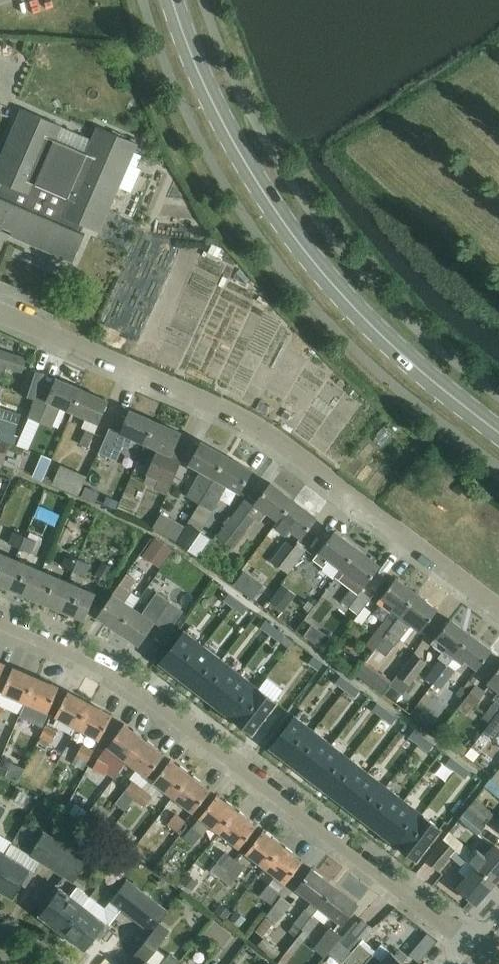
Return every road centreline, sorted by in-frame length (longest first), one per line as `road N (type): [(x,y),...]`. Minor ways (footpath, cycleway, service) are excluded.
road 1 (residential): [(485,953),(112,668),(0,619)]
road 2 (residential): [(498,606),(272,433),(182,385),(0,312)]
road 3 (tertiary): [(498,431),(356,305),(274,206),(220,113),(174,0)]

